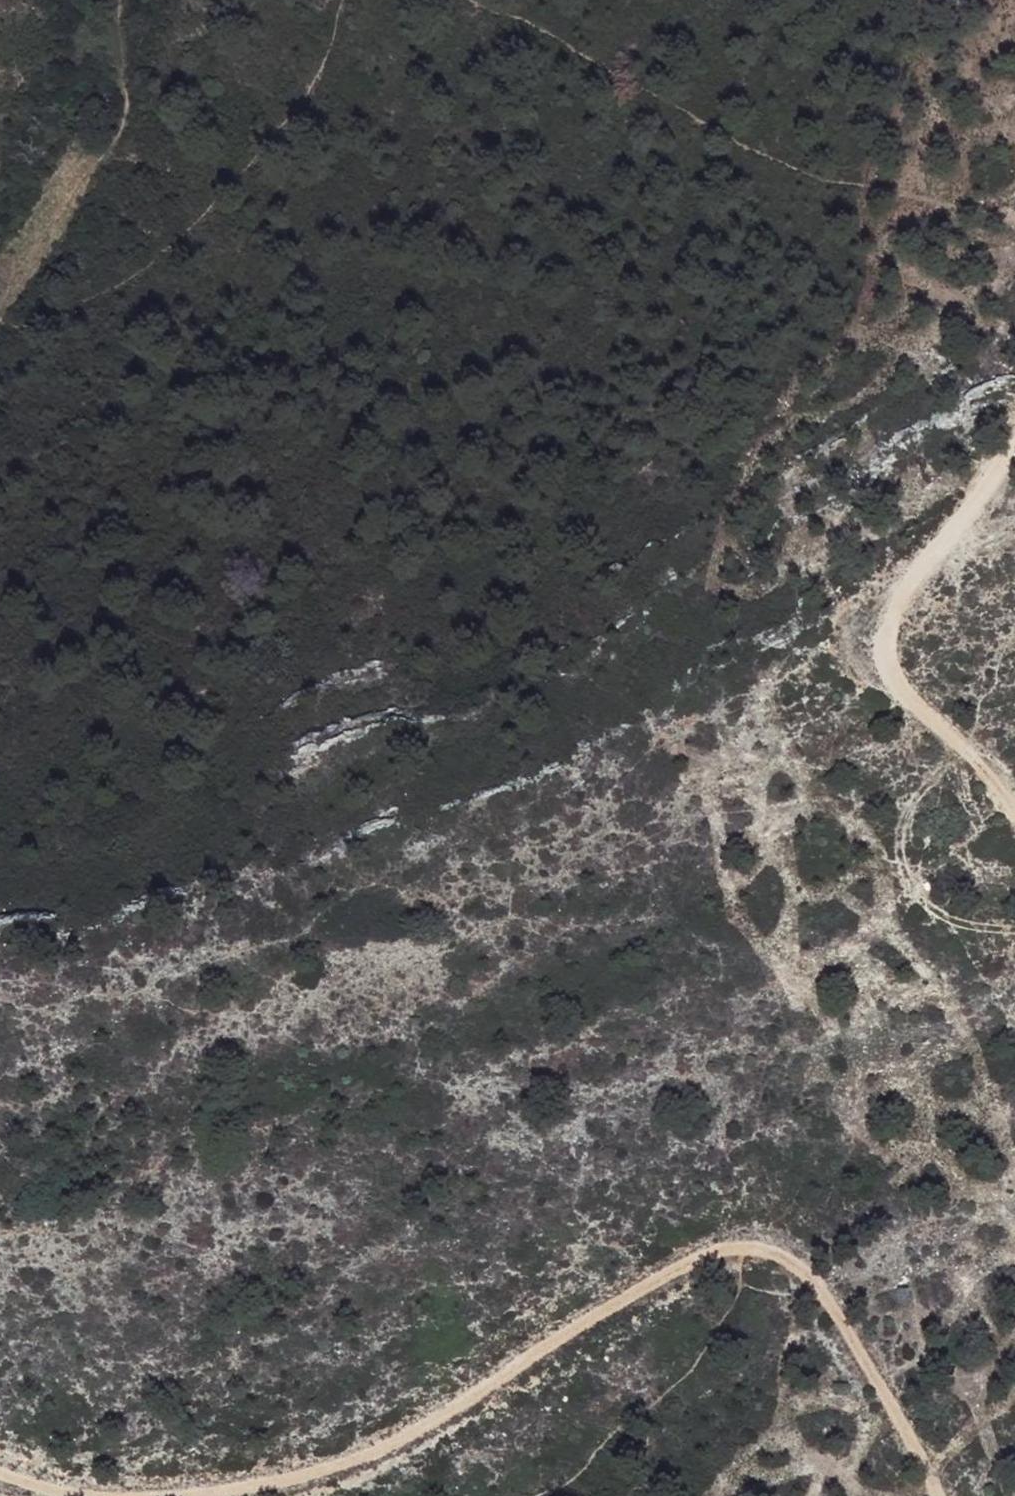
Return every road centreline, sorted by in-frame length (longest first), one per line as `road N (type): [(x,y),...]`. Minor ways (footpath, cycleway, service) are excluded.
road 1 (track): [(193,1495),(327,1465),(438,1418),(562,1331),(680,1266),(738,1247),(778,1254),(809,1279),(941,1495)]
road 2 (track): [(1014,804),(984,763),(897,681),(883,647),(888,616),(1014,451)]

